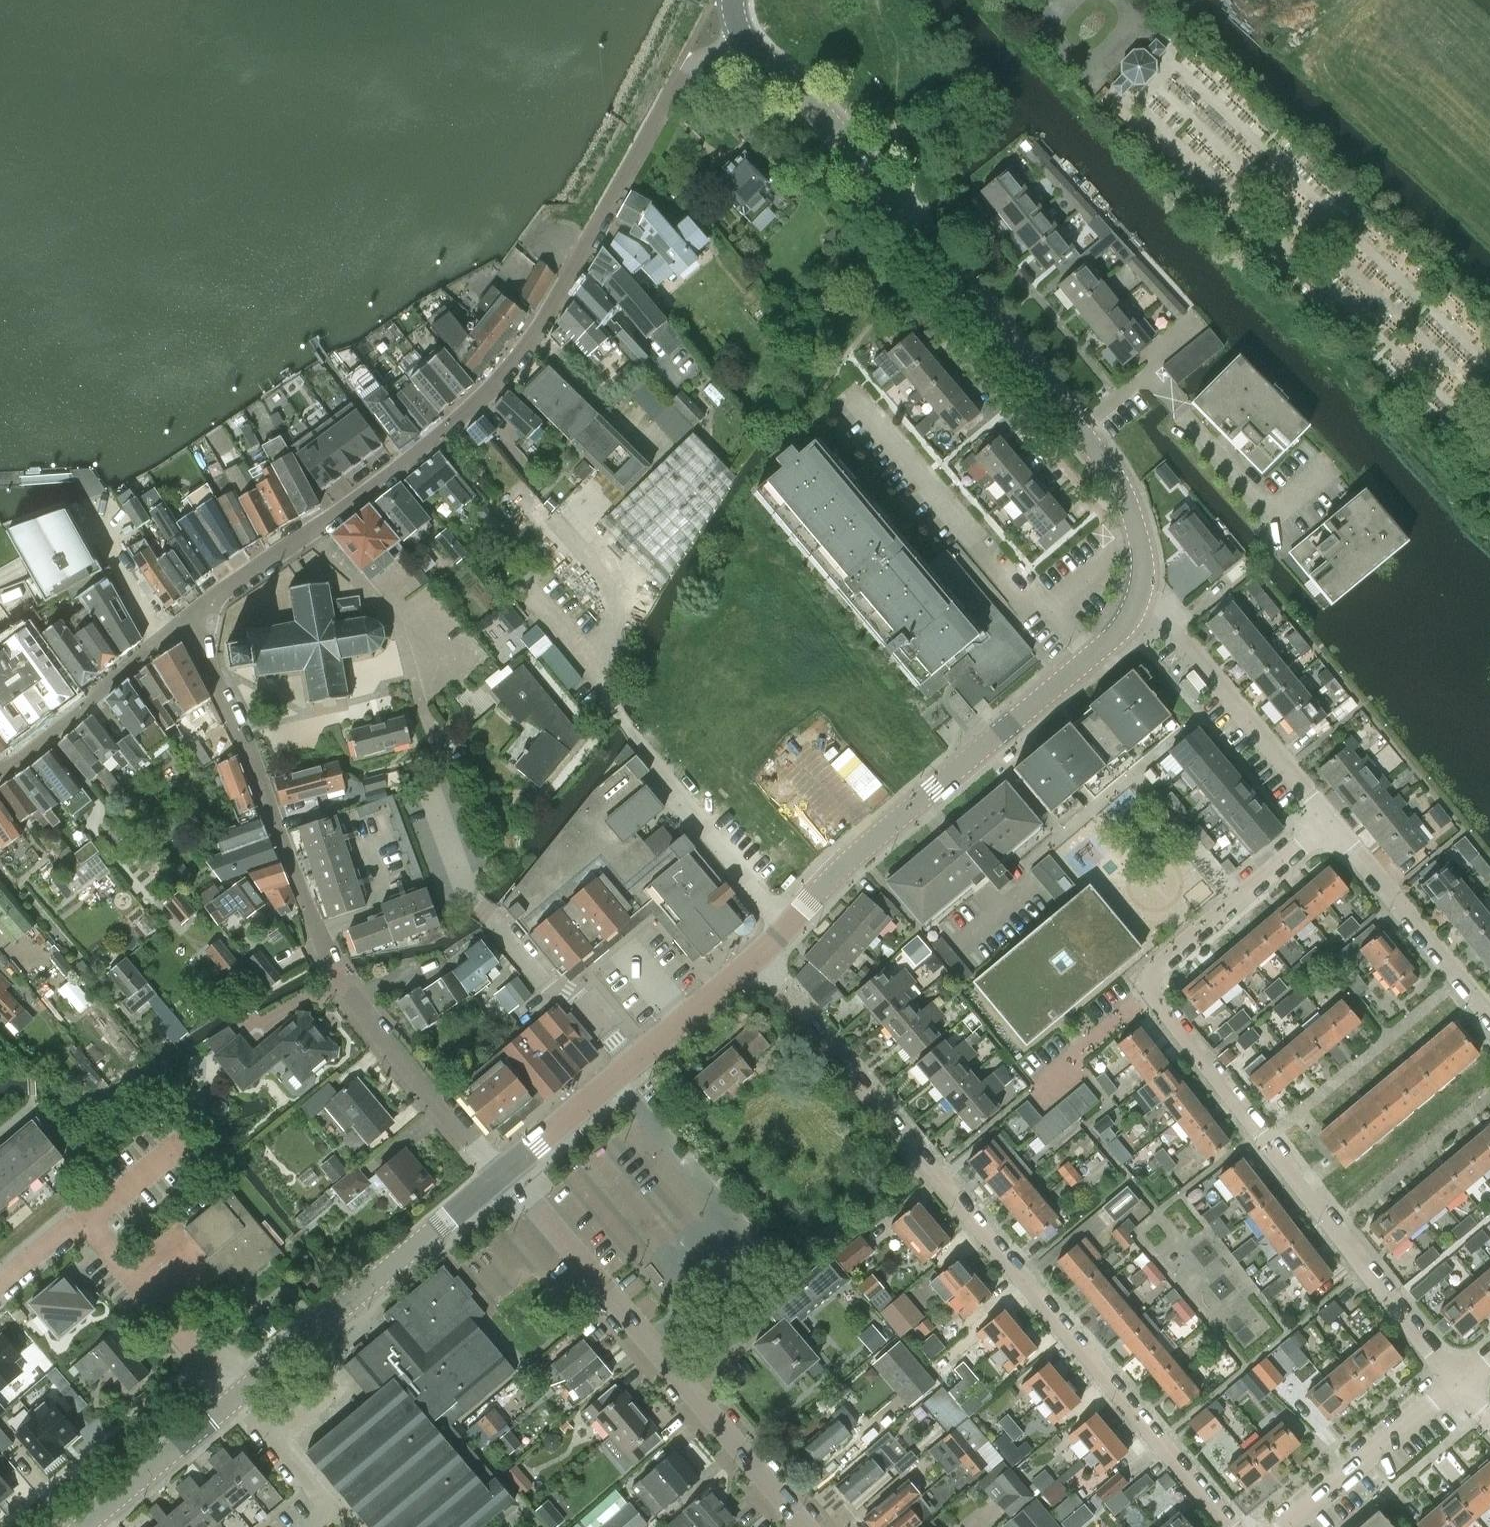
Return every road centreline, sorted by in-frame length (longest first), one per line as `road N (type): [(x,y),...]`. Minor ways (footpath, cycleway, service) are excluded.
road 1 (residential): [(184,624),(430,439),(496,377),(528,342),(688,73),(710,54),(745,43)]
road 2 (residential): [(1459,1380),(1327,1228),(1137,985),(1330,819)]
road 3 (residential): [(1237,1526),(753,961)]
road 4 (residential): [(504,1173),(333,970),(248,755),(184,624)]
road 5 (tertiary): [(1080,429),(979,296),(829,124),(745,43)]
road 6 (tertiary): [(803,1526),(504,1173)]
road 7 (tertiary): [(753,961),(870,845),(1093,654)]
road 8 (residential): [(848,393),(1033,609),(1093,654)]
road 9 (tertiary): [(233,1395),(504,1173)]
road 10 (tertiary): [(504,1173),(753,961)]
road 11 (residential): [(1330,819),(1182,634),(1135,604)]
road 12 (residential): [(1144,376),(1272,517),(1330,464)]
road 13 (residential): [(1489,1015),(1330,819)]
road 14 (residential): [(233,1395),(85,1217)]
road 15 (residential): [(1288,1526),(1459,1380)]
road 16 (residential): [(167,636),(0,774)]
road 17 (tertiary): [(77,1526),(233,1395)]
road 18 (tertiary): [(1135,604),(1141,567),(1129,513),(1080,429)]
road 19 (residential): [(167,636),(94,508)]

